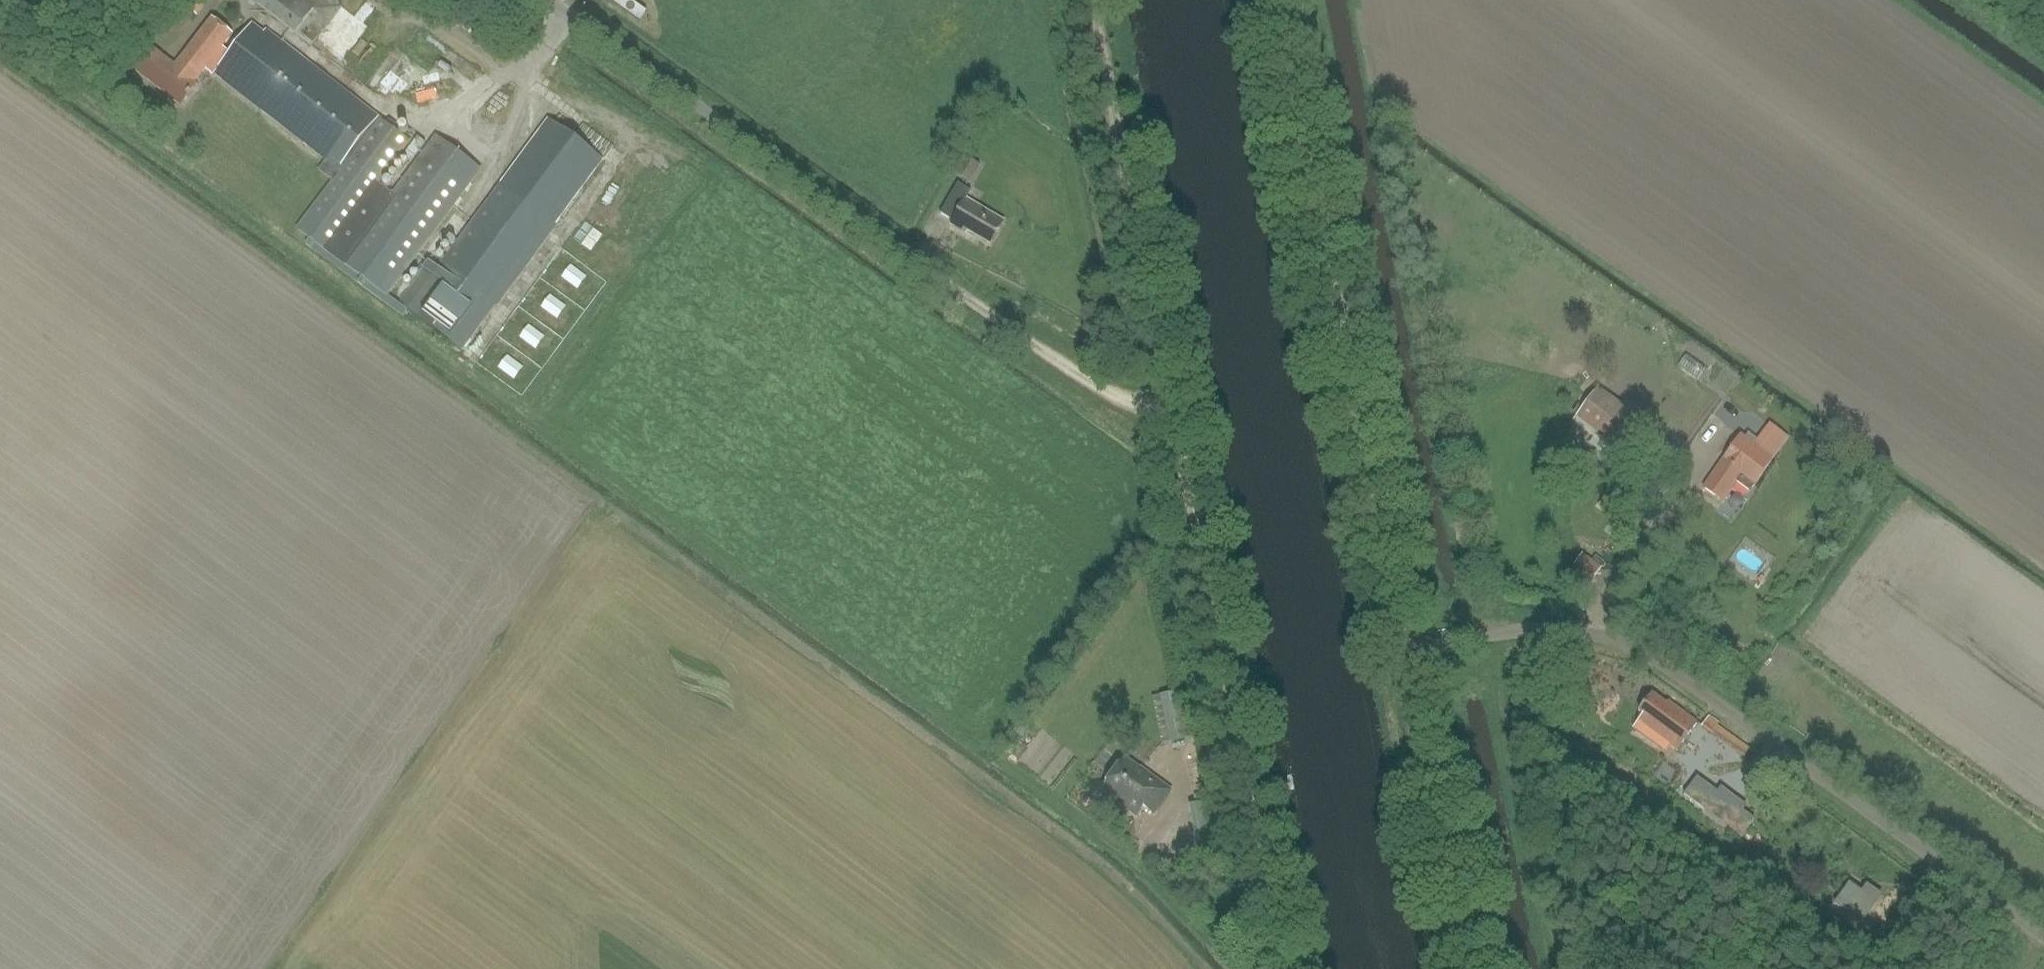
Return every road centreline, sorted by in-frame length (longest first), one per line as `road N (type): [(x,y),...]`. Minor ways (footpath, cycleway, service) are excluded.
road 1 (track): [(1086,0),(1280,968)]
road 2 (unclassified): [(2043,936),(1660,660),(1566,633),(1435,648),(1401,656),(1414,714)]
road 3 (track): [(1270,0),(1401,656)]
road 4 (unclassified): [(889,251),(546,0)]
road 5 (unclassified): [(1466,968),(1414,714)]

